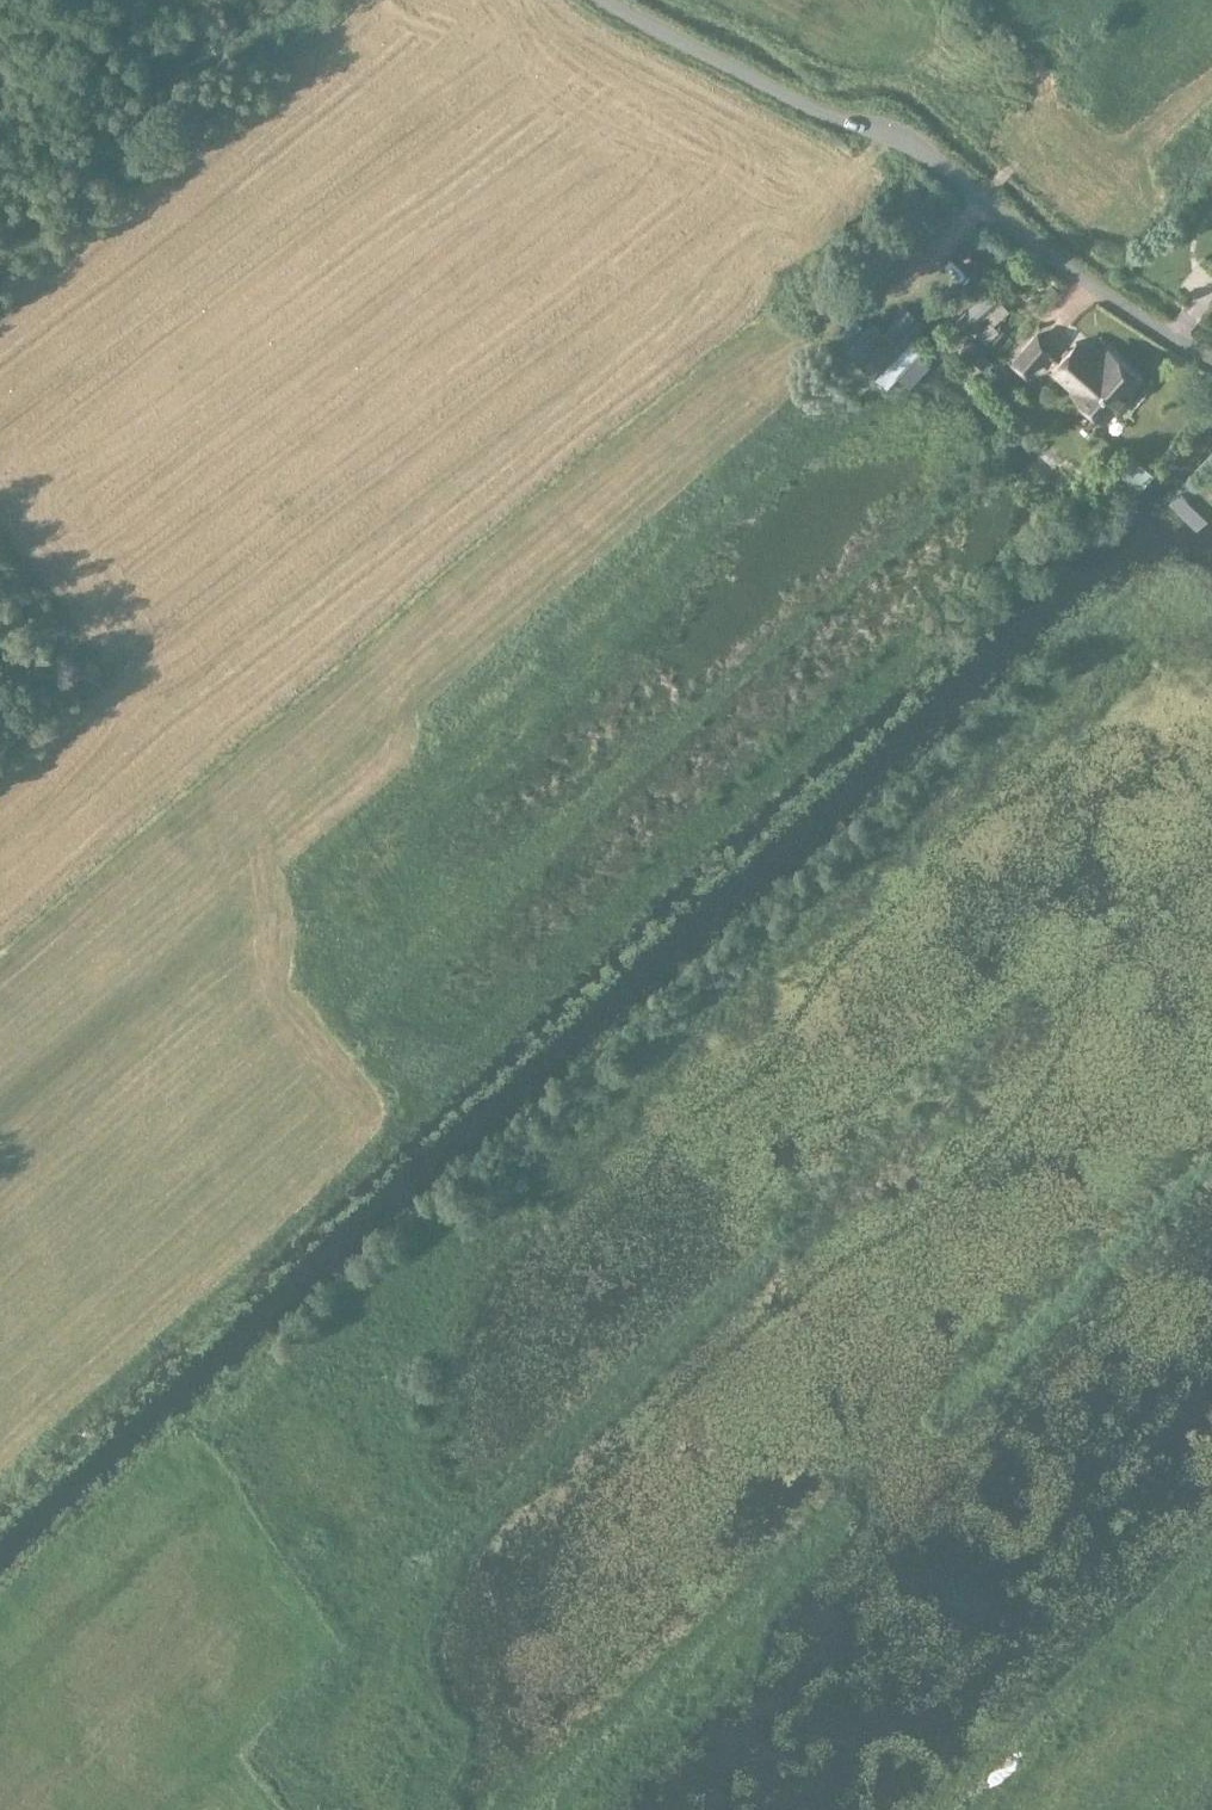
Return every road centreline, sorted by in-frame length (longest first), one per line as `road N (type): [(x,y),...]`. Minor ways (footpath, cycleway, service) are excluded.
road 1 (tertiary): [(1211,365),(1105,297),(913,147),(788,98),(604,0)]

